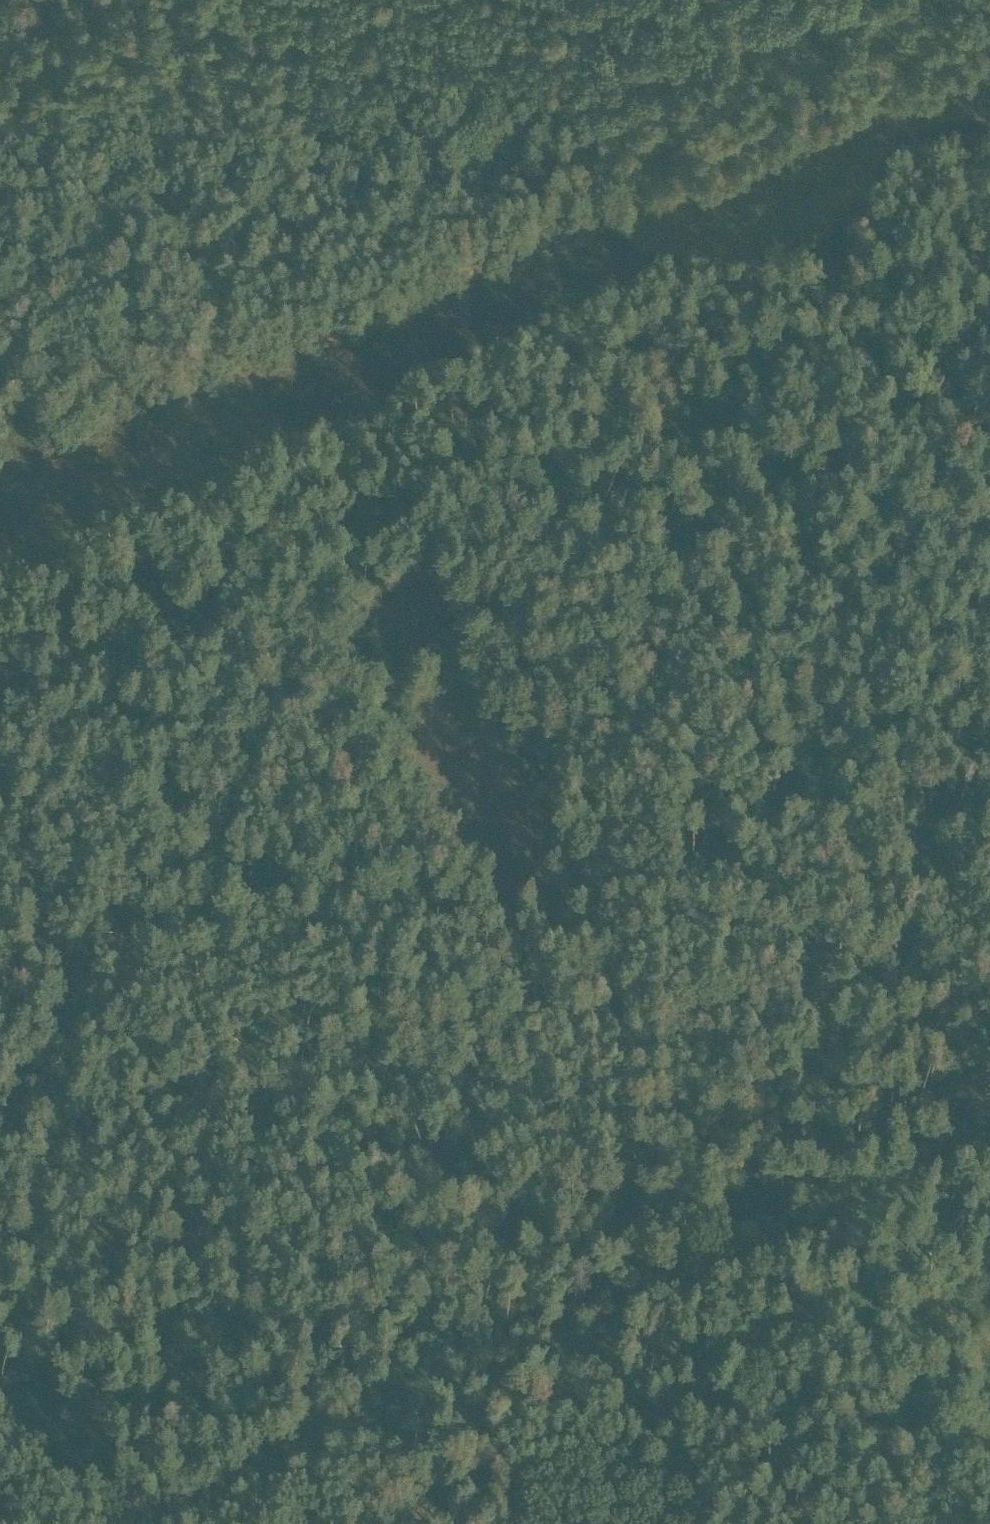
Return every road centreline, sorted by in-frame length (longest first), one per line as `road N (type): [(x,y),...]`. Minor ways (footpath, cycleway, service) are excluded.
road 1 (track): [(989,135),(0,586)]
road 2 (track): [(231,1523),(989,1177)]
road 3 (track): [(989,981),(881,936),(728,900),(578,882)]
road 4 (track): [(922,951),(948,1019),(945,1062),(916,1163),(881,1227)]

